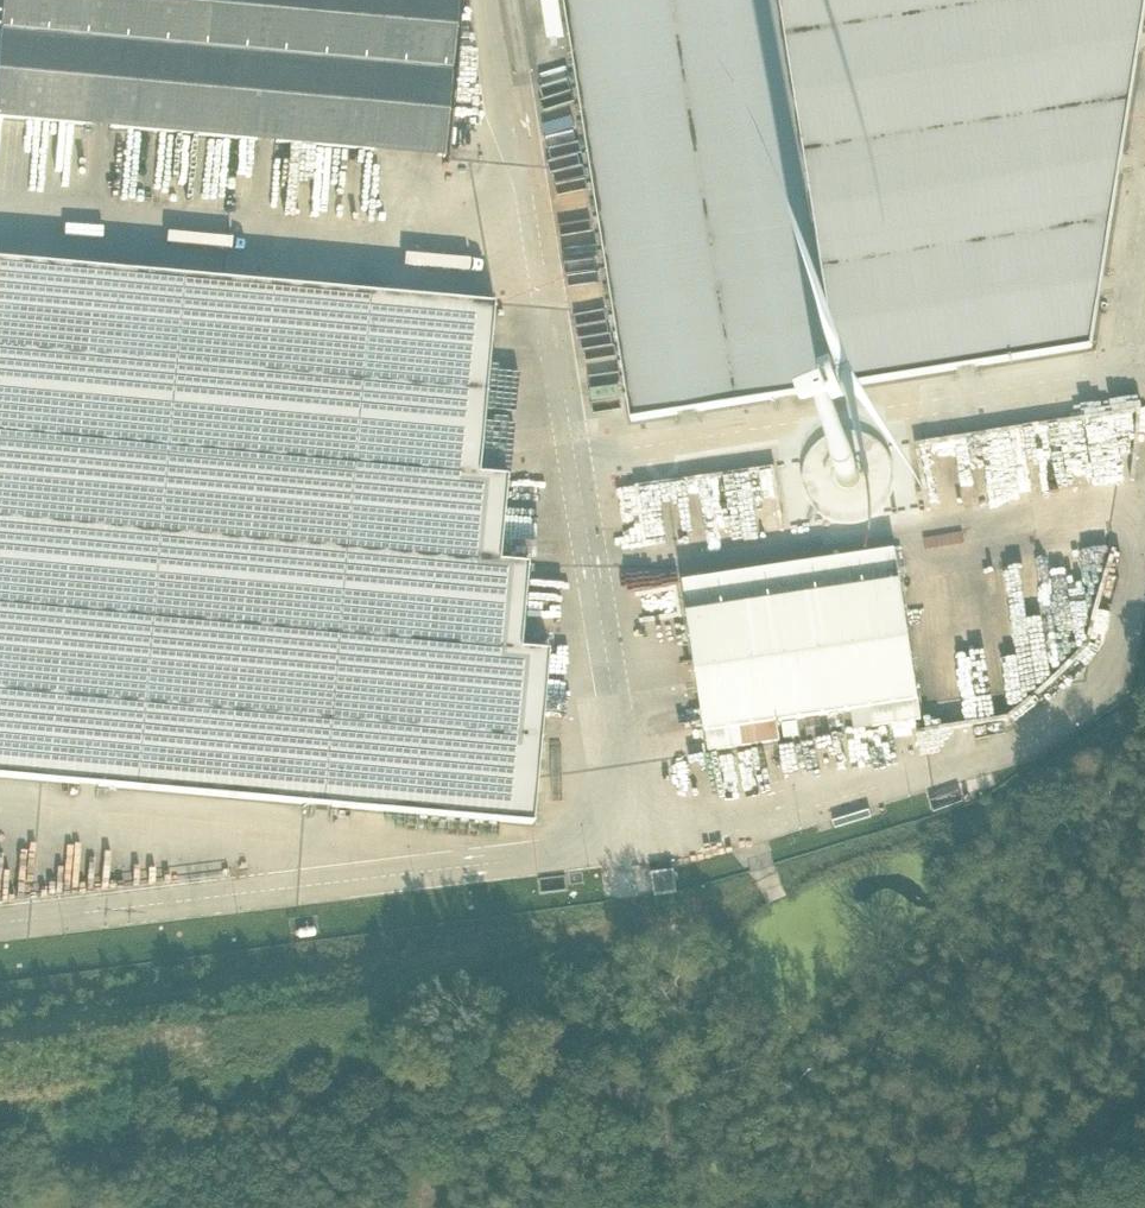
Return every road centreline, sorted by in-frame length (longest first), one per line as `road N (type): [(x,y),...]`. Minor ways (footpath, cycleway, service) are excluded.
road 1 (track): [(716,1207),(697,1088),(88,1165)]
road 2 (track): [(974,1207),(1144,1096)]

